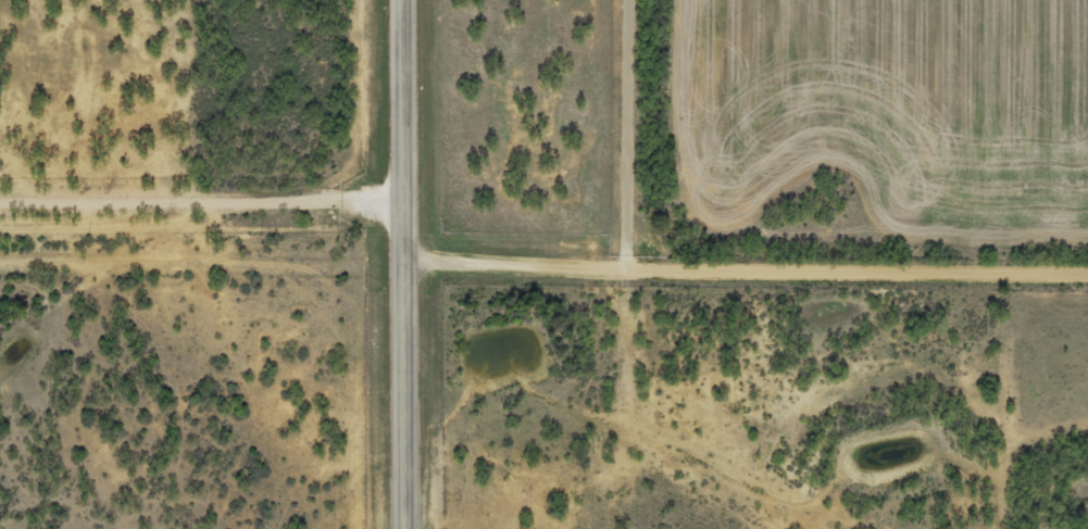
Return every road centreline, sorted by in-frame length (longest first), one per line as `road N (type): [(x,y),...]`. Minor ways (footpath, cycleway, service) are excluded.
road 1 (residential): [(1087,266),(404,266)]
road 2 (trunk): [(404,528),(403,0)]
road 3 (residential): [(404,266),(0,269)]
road 4 (residential): [(659,268),(658,0)]

